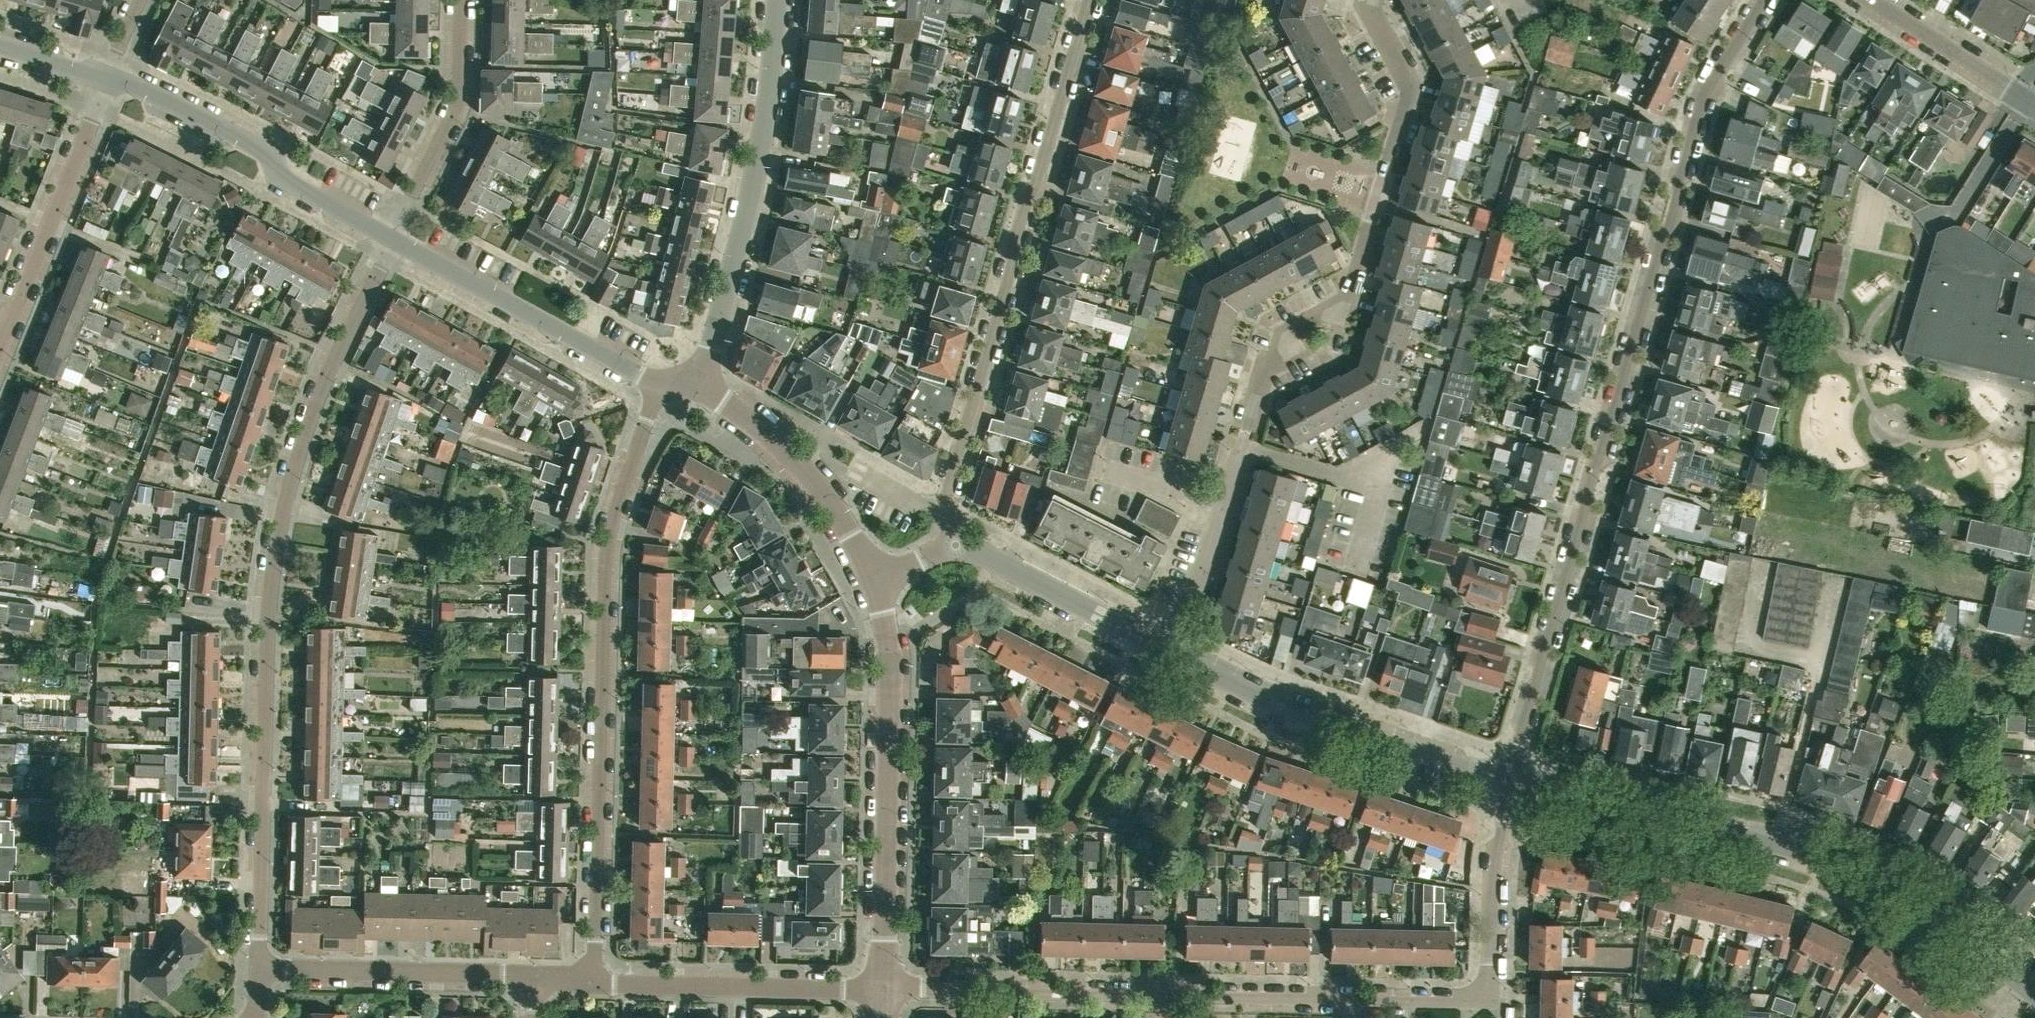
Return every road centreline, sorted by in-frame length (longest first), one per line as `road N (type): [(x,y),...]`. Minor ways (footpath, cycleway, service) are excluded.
road 1 (residential): [(1766,0),(1705,106),(1510,780)]
road 2 (residential): [(1510,780),(1497,858),(1492,989),(1479,999),(882,989)]
road 3 (residential): [(394,240),(333,362),(286,503),(273,591),(258,969)]
road 4 (residential): [(594,982),(608,540),(660,381)]
road 5 (unclassified): [(2034,990),(1911,897),(1825,857),(1510,780)]
road 6 (residential): [(1089,0),(1025,198),(945,500),(956,547)]
road 7 (residential): [(1241,447),(1277,334),(1355,281),(1412,95),(1375,17),(1375,0)]
road 8 (residential): [(882,989),(893,669),(874,577)]
road 9 (unclassified): [(696,385),(749,194),(775,0)]
road 10 (unclassified): [(1510,780),(1295,709),(1168,647)]
road 11 (residential): [(387,237),(279,178),(262,150),(107,78)]
road 12 (residential): [(660,381),(394,240)]
road 13 (residential): [(0,346),(107,78)]
road 14 (residential): [(258,969),(534,974)]
road 15 (residential): [(387,237),(455,103),(460,0)]
road 16 (residential): [(594,982),(839,988)]
road 17 (unclassified): [(1168,647),(993,557),(956,547)]
road 18 (unclassified): [(724,400),(800,464),(874,577)]
road 19 (residential): [(1168,647),(1241,447)]
road 20 (residential): [(2034,109),(1866,0)]

